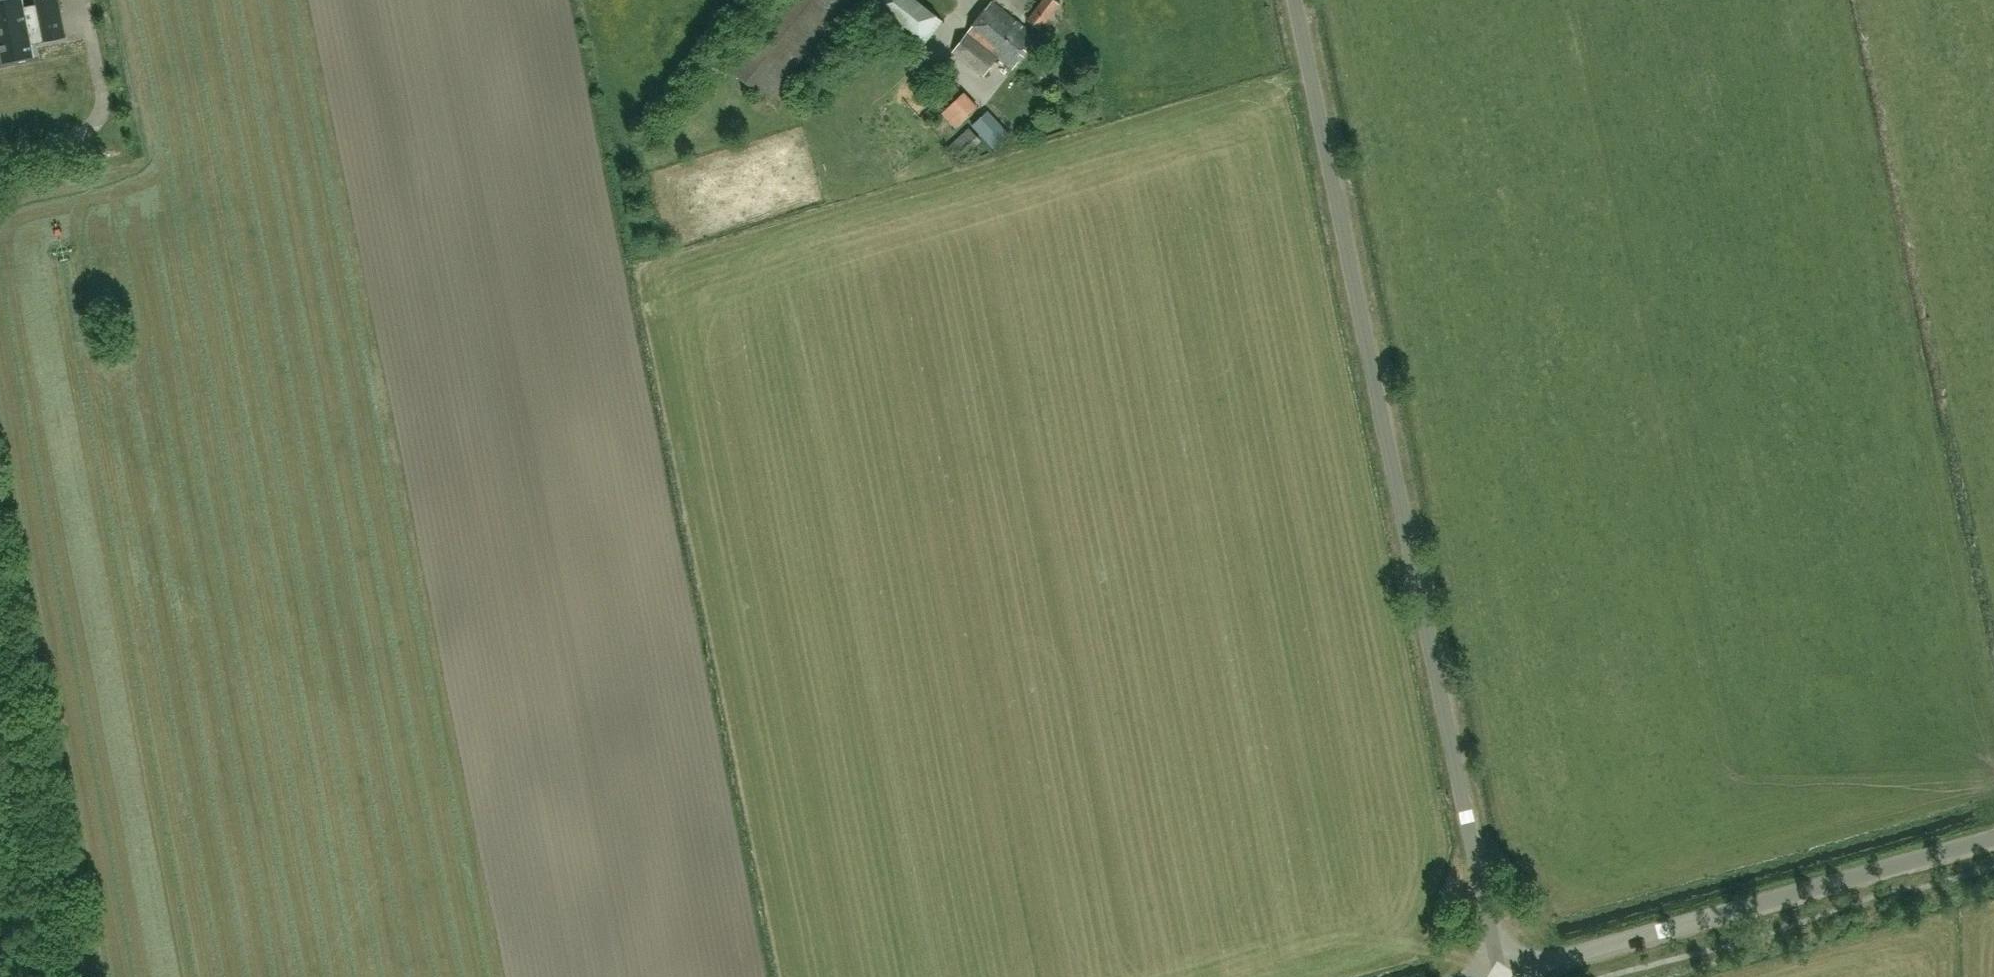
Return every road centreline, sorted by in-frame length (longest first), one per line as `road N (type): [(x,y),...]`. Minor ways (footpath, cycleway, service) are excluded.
road 1 (unclassified): [(1500,976),(1415,536),(1295,0)]
road 2 (unclassified): [(1500,976),(1993,836)]

